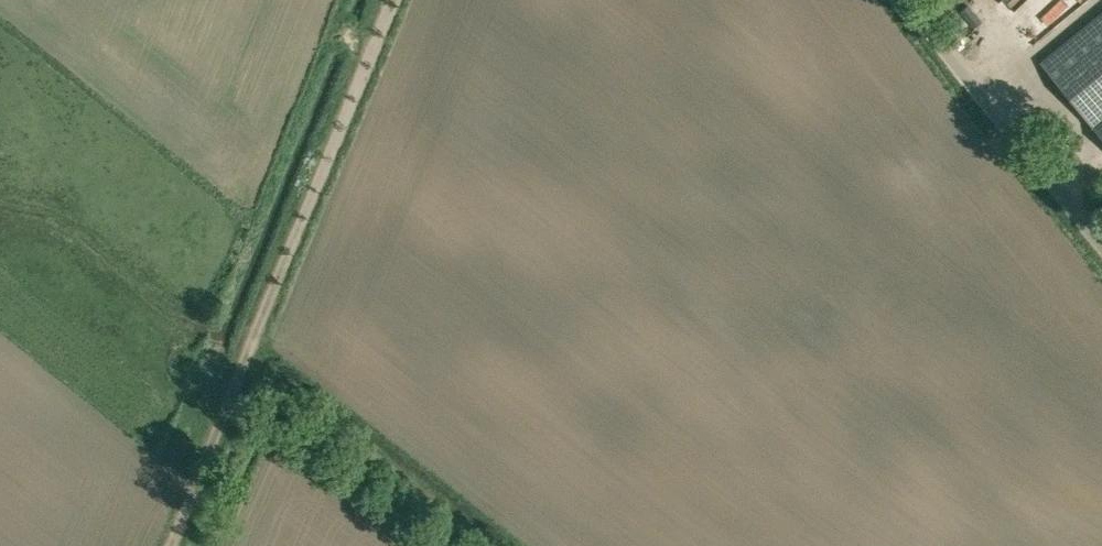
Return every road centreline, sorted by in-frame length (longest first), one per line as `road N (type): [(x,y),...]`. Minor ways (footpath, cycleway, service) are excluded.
road 1 (track): [(172,545),(394,0)]
road 2 (unclassified): [(1101,240),(907,0)]

